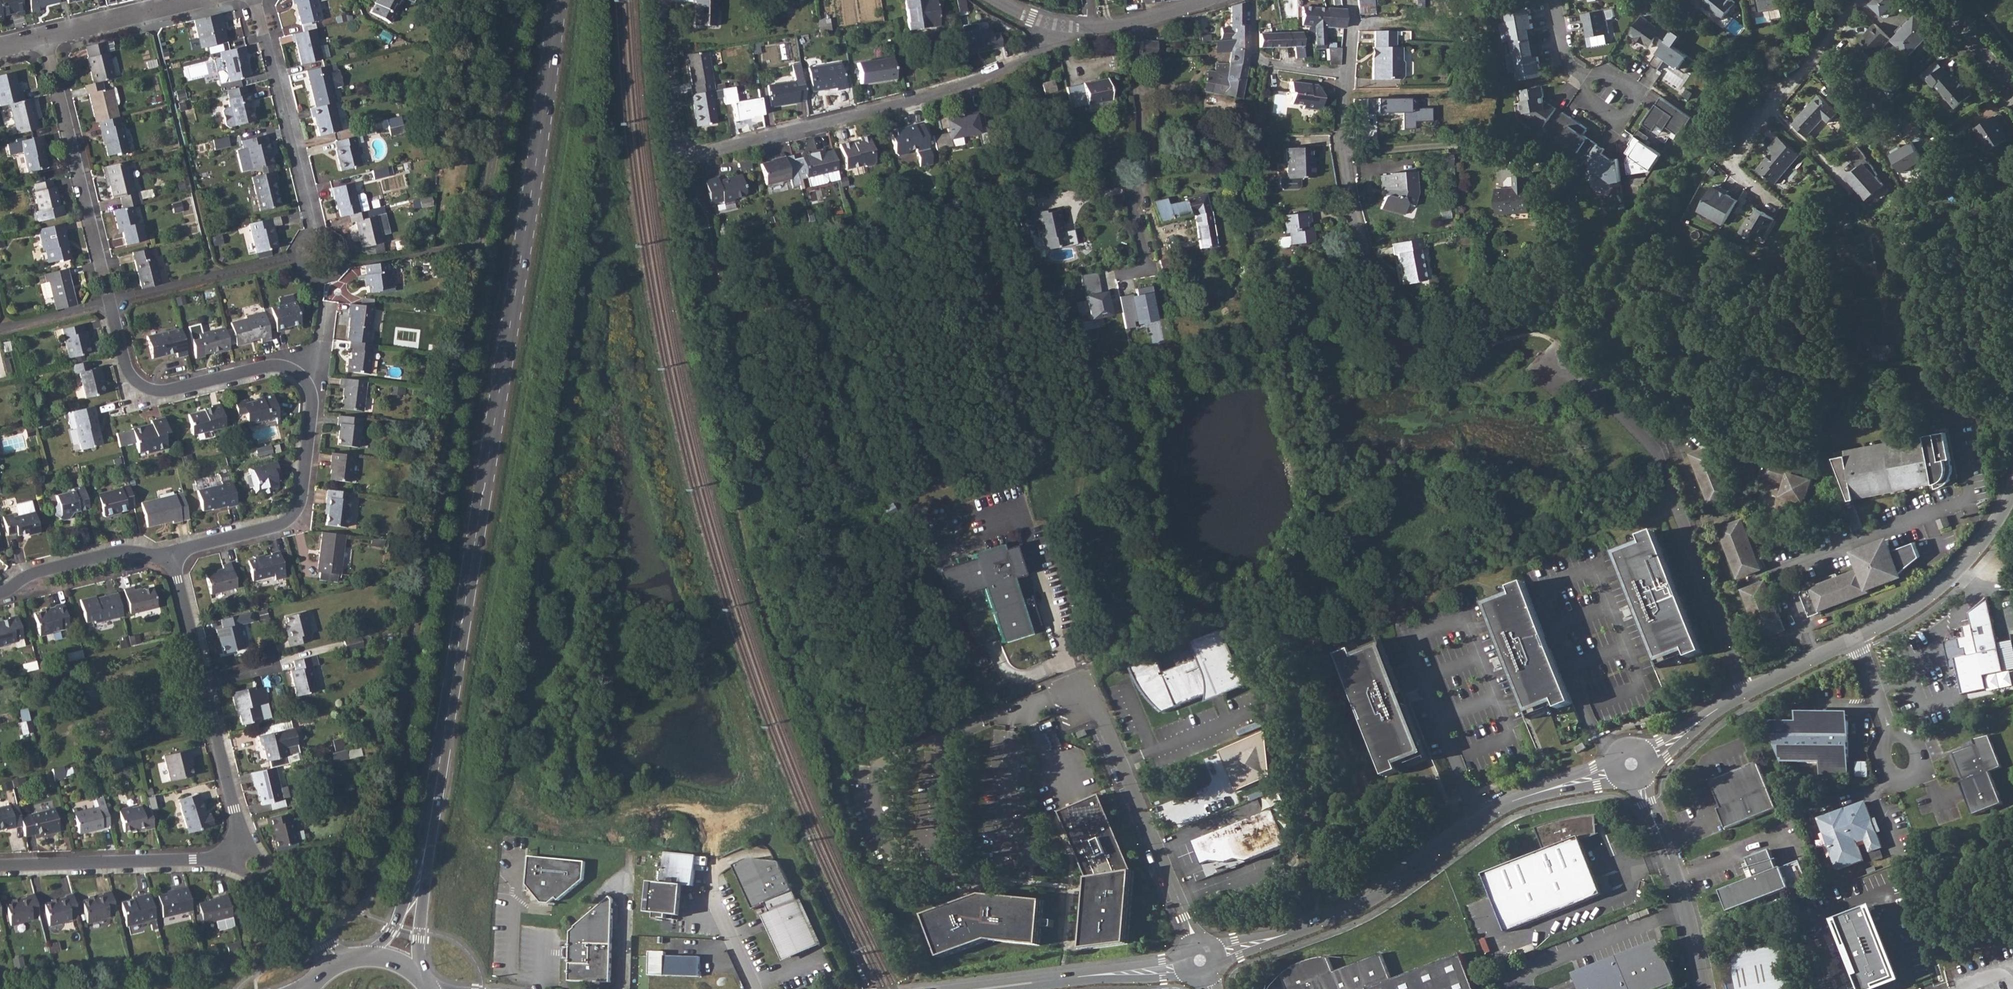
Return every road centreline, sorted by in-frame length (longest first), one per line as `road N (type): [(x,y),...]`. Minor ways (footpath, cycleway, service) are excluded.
road 1 (secondary): [(559,0),(428,837)]
road 2 (residential): [(1052,26),(1041,52),(960,86),(685,164)]
road 3 (residential): [(1750,693),(1657,452),(1582,372)]
road 4 (tertiary): [(1310,926),(1360,905),(1502,808),(1613,766)]
road 5 (tertiary): [(1750,693),(1913,609),(1966,563),(2012,485)]
road 6 (residential): [(310,370),(315,408),(299,509),(276,526),(172,552)]
road 7 (residential): [(1198,938),(1100,712),(1079,698)]
road 8 (residential): [(112,303),(129,373),(147,391),(179,391),(274,365),(310,370)]
road 9 (residential): [(259,0),(321,253)]
road 10 (residential): [(50,38),(109,290)]
road 11 (residential): [(243,851),(0,867)]
road 12 (residential): [(1346,74),(1340,154),(1352,236),(1372,287)]
road 13 (residential): [(1704,988),(1682,892),(1636,784)]
road 14 (tertiary): [(980,988),(1179,966)]
road 15 (residential): [(172,552),(121,550),(31,574),(0,598)]
road 16 (residential): [(1147,204),(1131,25)]
road 17 (residential): [(204,682),(243,851)]
road 18 (residential): [(50,38),(212,0)]
road 19 (residential): [(1253,0),(1256,61),(1346,74)]
road 20 (residential): [(243,851),(321,937),(334,964)]
road 21 (residential): [(756,988),(712,902),(715,862)]
road 22 (secondary): [(421,972),(428,837)]
road 23 (residential): [(172,552),(204,682)]
road 24 (secondary): [(428,837),(395,926),(373,954)]
road 25 (residential): [(1609,98),(1563,61),(1551,0)]
road 26 (tertiary): [(1645,752),(1750,693)]
road 27 (tertiary): [(2012,91),(1935,0)]

